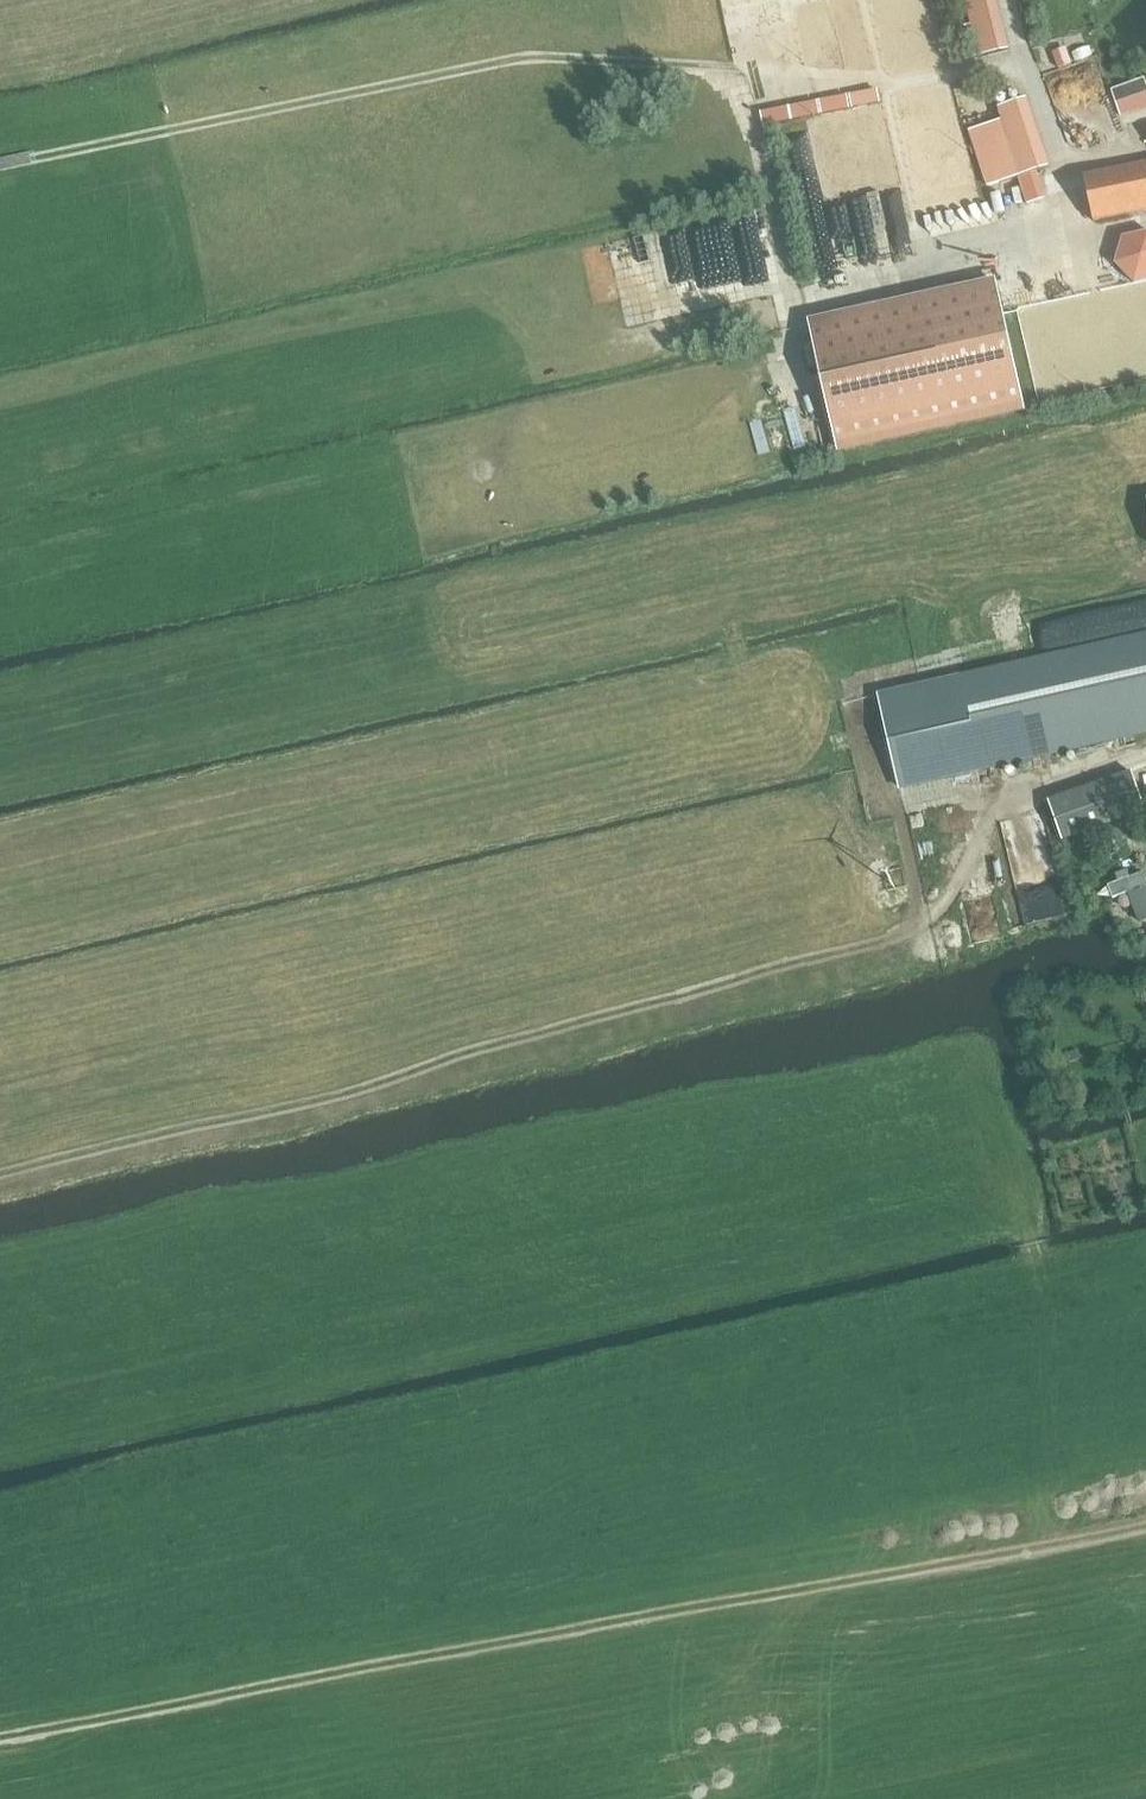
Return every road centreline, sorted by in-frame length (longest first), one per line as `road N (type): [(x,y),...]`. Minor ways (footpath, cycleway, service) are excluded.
road 1 (track): [(0,1738),(1145,1527)]
road 2 (track): [(0,1181),(320,1101),(895,938),(941,910),(1008,801)]
road 3 (track): [(0,168),(539,59),(920,79),(1026,60)]

